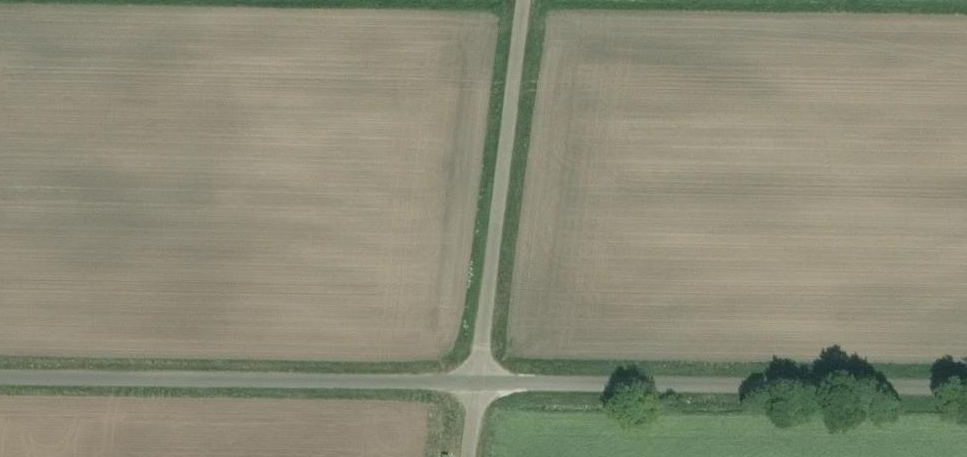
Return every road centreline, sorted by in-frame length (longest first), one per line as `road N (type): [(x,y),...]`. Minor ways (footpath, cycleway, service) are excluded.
road 1 (unclassified): [(478,383),(966,388)]
road 2 (unclassified): [(0,377),(478,383)]
road 3 (unclassified): [(525,0),(478,383)]

